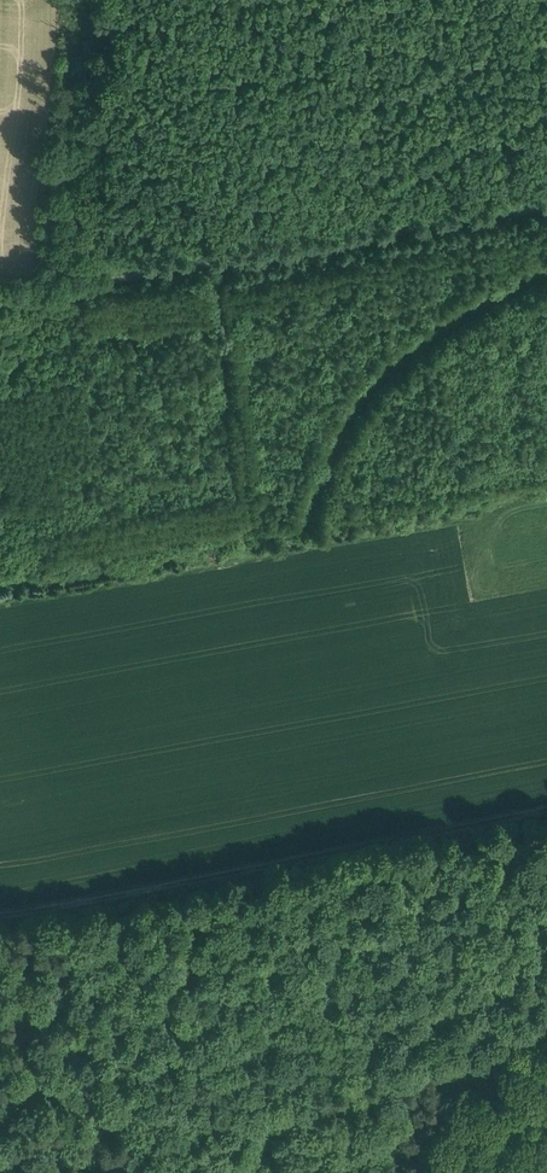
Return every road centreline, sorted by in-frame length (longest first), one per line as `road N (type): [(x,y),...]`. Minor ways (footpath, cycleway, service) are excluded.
road 1 (track): [(546,811),(154,891)]
road 2 (track): [(54,285),(78,262),(330,196)]
road 3 (track): [(308,244),(330,196),(546,123)]
road 4 (track): [(0,916),(154,891)]

